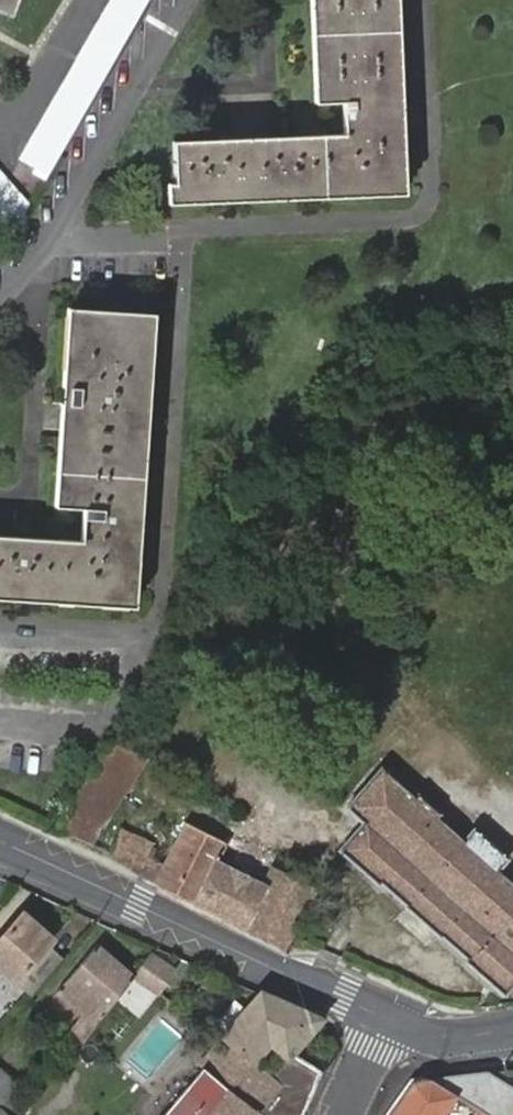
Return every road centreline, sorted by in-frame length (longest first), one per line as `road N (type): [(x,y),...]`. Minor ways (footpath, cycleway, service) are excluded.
road 1 (tertiary): [(0,839),(393,1017)]
road 2 (residential): [(177,0),(34,248),(0,285)]
road 3 (tertiary): [(393,1017),(440,1032),(512,1031)]

